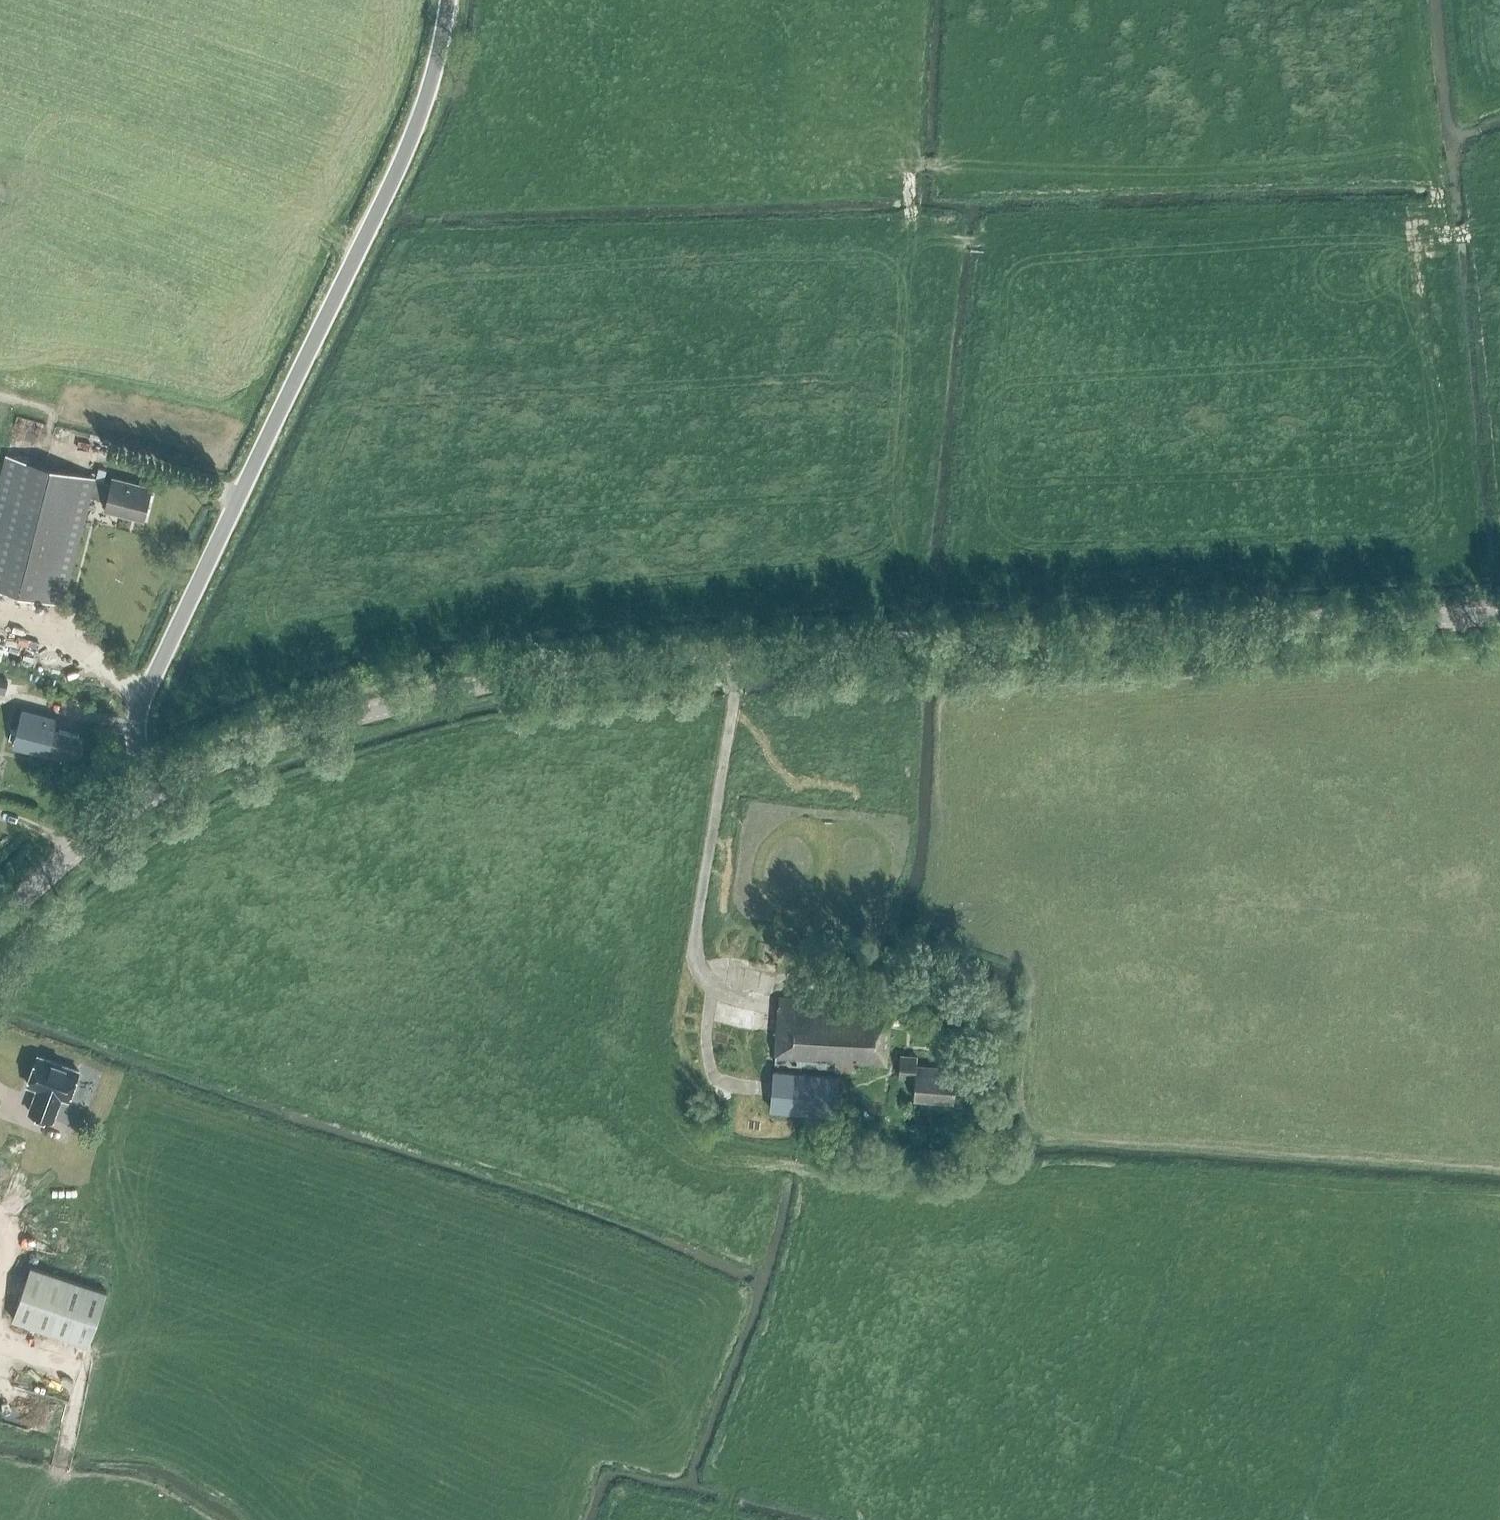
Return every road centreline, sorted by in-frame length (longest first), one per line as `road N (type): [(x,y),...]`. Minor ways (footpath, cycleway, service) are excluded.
road 1 (tertiary): [(162,791),(287,734),(573,667),(738,649),(1499,618)]
road 2 (unclassified): [(162,791),(139,739),(151,681),(415,126),(448,0)]
road 3 (tertiary): [(0,922),(50,873),(162,791)]

